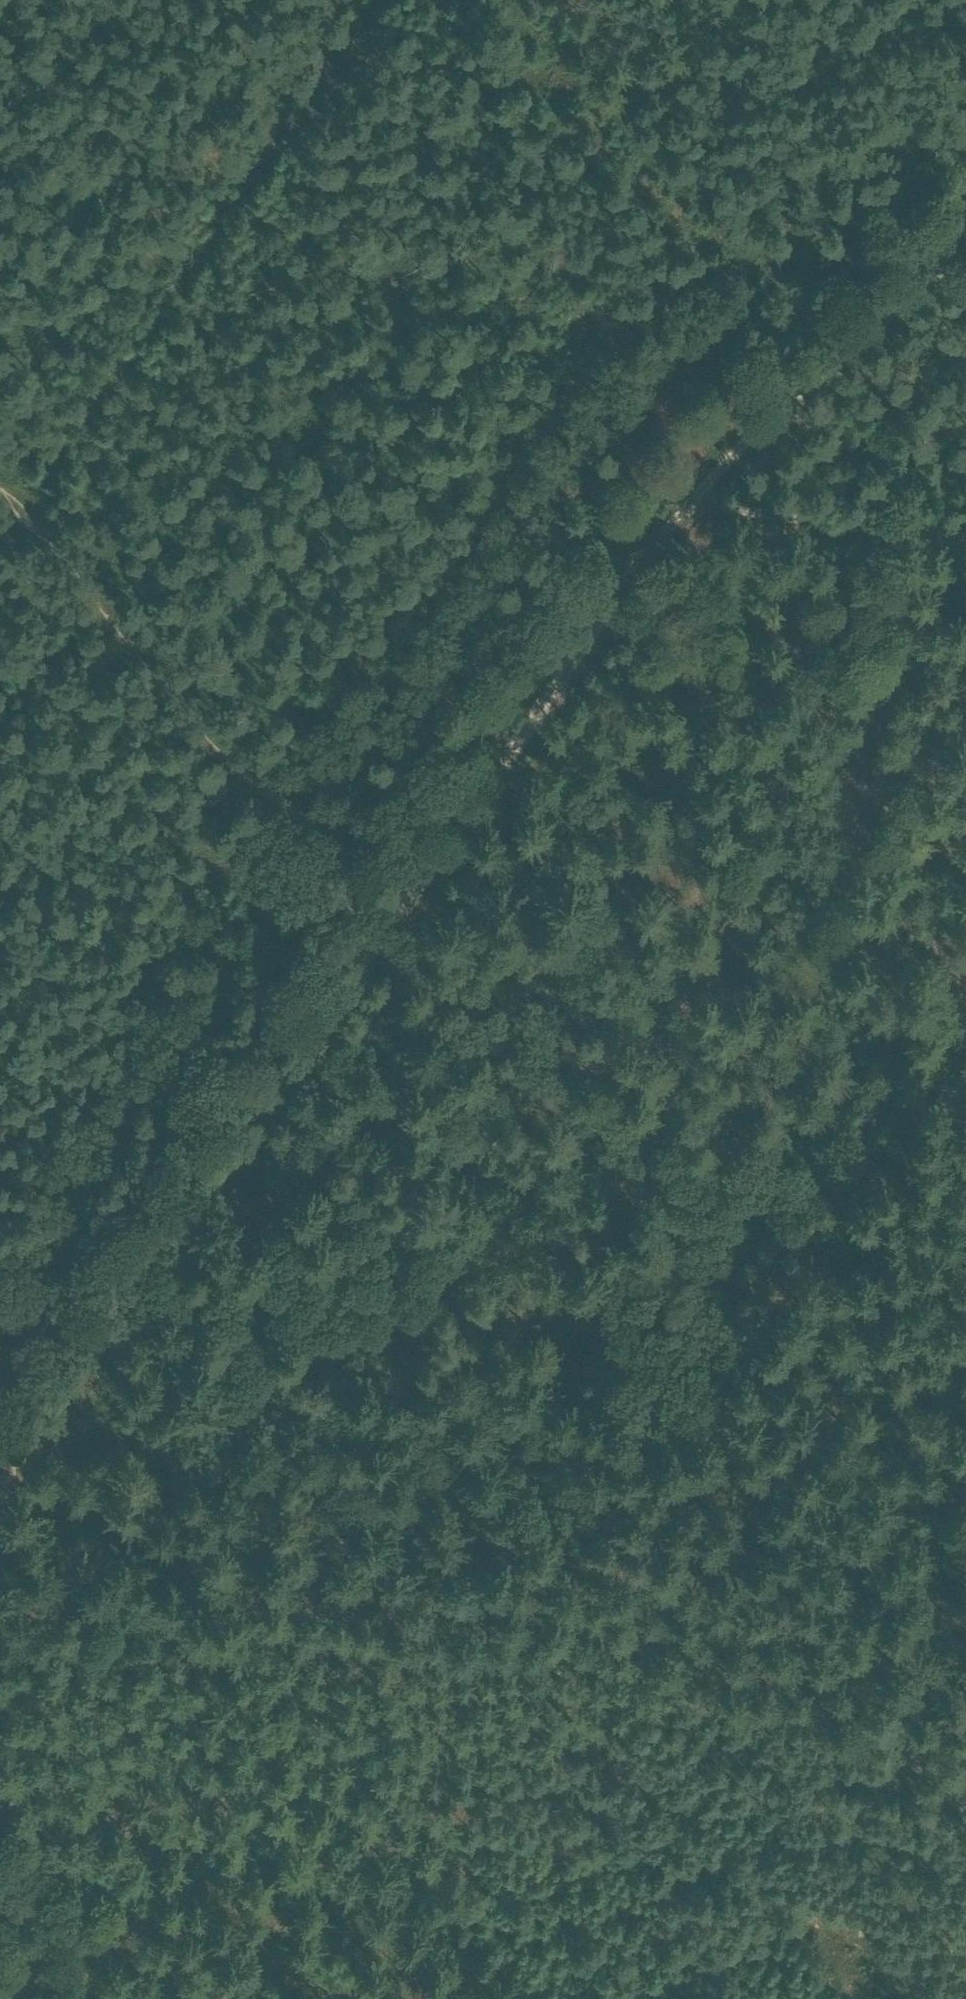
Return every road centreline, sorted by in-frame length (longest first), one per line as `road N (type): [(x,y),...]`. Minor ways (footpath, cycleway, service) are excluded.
road 1 (track): [(965,1665),(48,1421)]
road 2 (track): [(965,248),(725,453),(381,933)]
road 3 (track): [(381,933),(48,1421)]
road 4 (track): [(0,495),(381,933)]
road 5 (track): [(674,518),(737,504),(965,531)]

